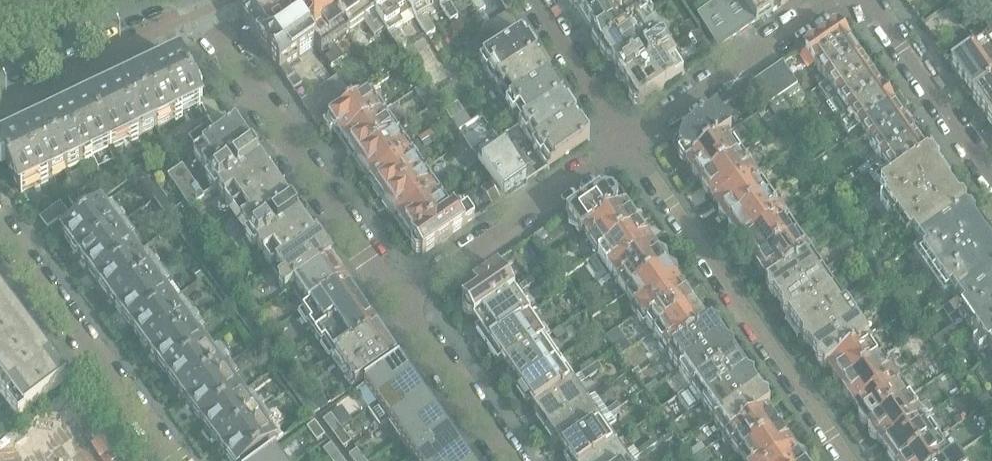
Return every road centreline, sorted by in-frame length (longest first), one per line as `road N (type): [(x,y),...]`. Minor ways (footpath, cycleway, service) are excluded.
road 1 (residential): [(848,460),(625,142)]
road 2 (residential): [(403,300),(203,0)]
road 3 (residential): [(0,230),(175,460)]
road 4 (residential): [(403,300),(625,142)]
road 5 (residential): [(625,142),(831,0)]
road 6 (residential): [(991,173),(871,0)]
road 7 (residential): [(516,460),(403,300)]
road 8 (tertiary): [(0,75),(156,0)]
road 9 (residential): [(625,142),(537,0)]

